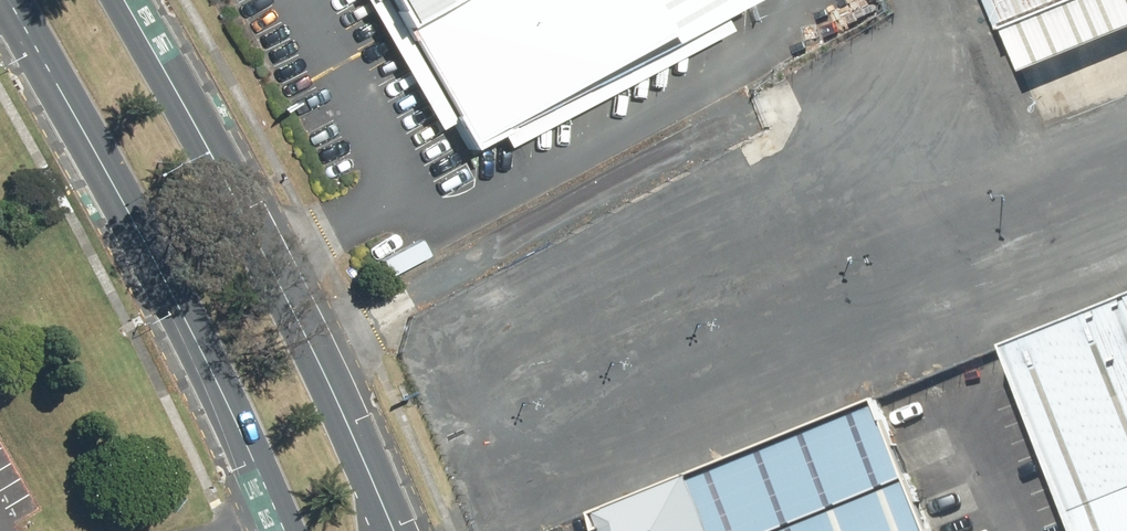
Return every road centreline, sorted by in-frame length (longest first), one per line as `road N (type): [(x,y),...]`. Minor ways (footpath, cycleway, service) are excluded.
road 1 (secondary): [(118,0),(212,162),(387,530)]
road 2 (secondary): [(285,530),(139,215),(19,0)]

